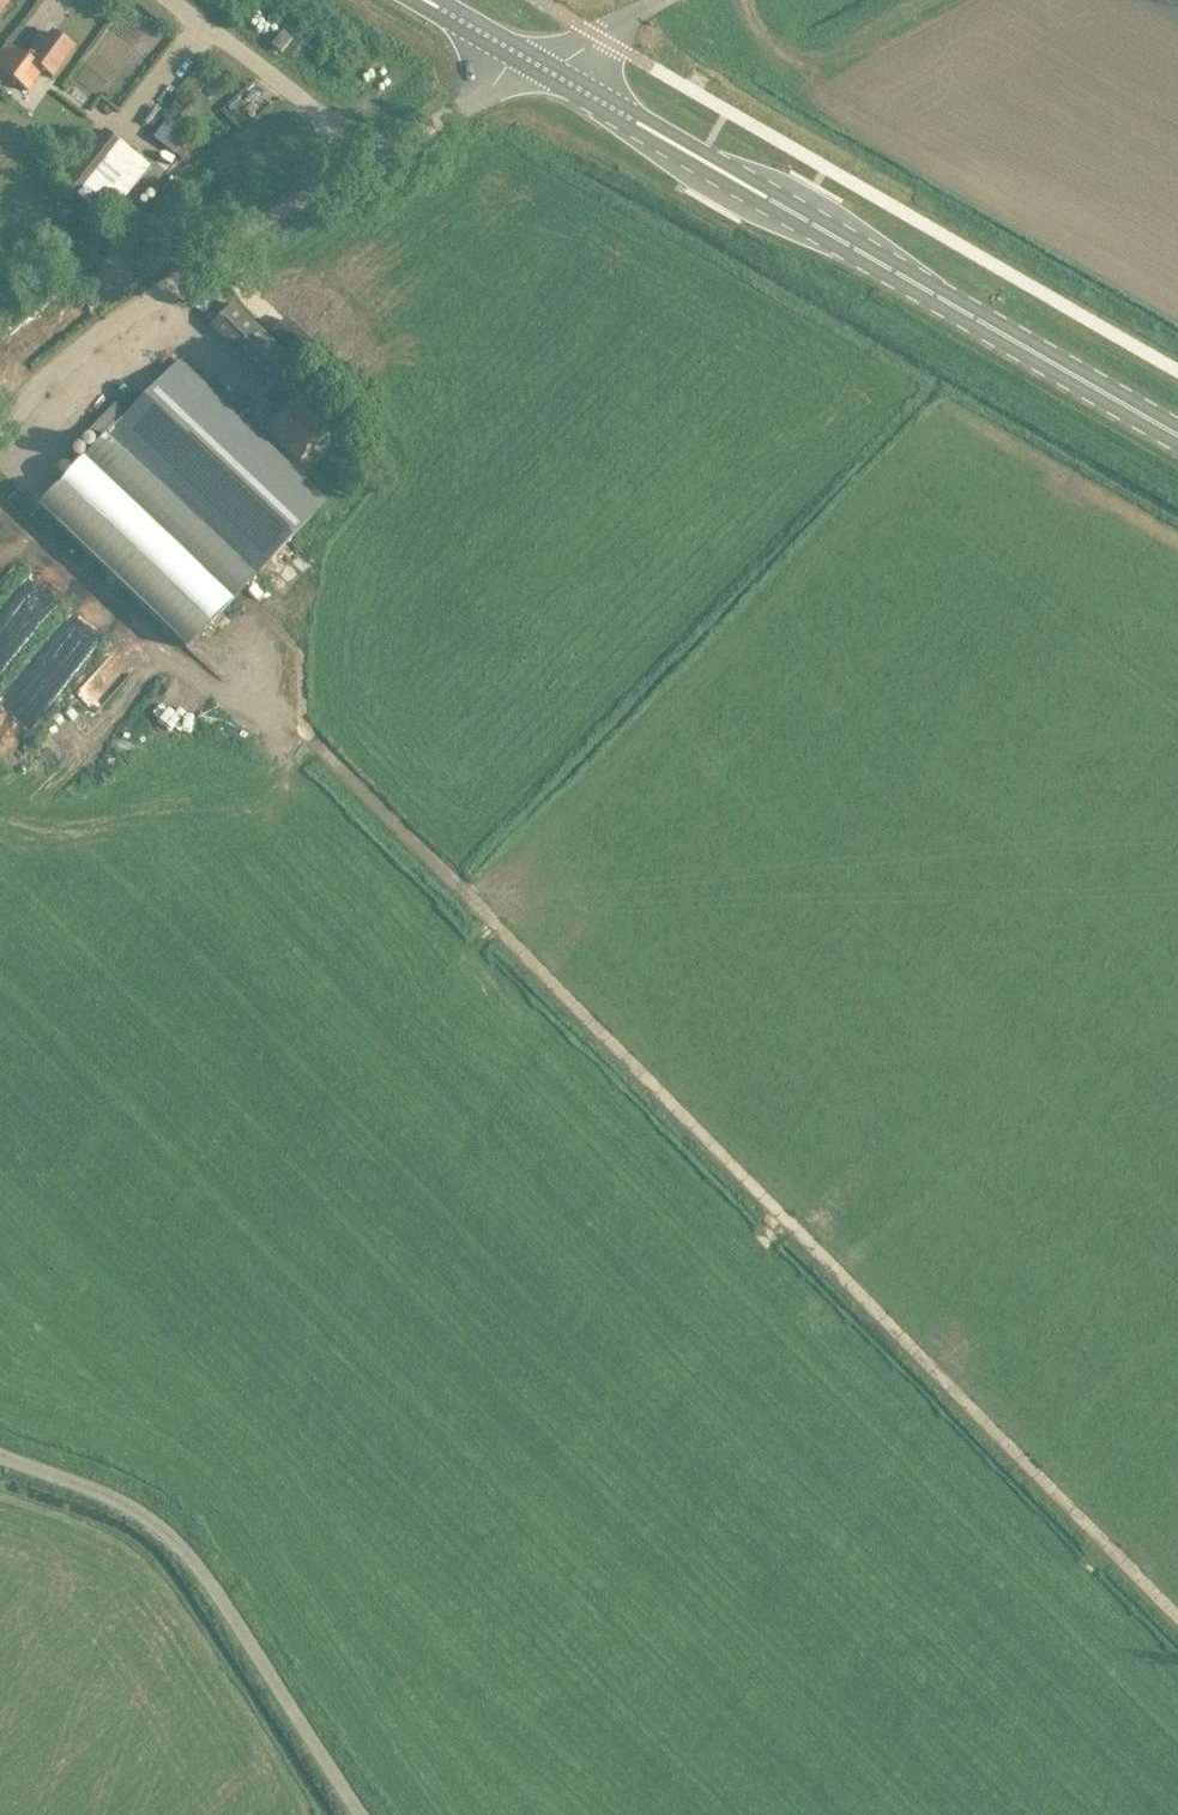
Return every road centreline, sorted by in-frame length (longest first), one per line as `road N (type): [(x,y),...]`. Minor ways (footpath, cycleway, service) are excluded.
road 1 (secondary): [(1177,435),(537,63)]
road 2 (unclassified): [(363,1814),(180,1544),(127,1501),(0,1451)]
road 3 (unclassified): [(0,419),(64,351),(319,180)]
road 4 (unclassified): [(323,113),(168,0)]
road 5 (unclassified): [(397,135),(537,63)]
road 6 (secondary): [(537,63),(427,0)]

